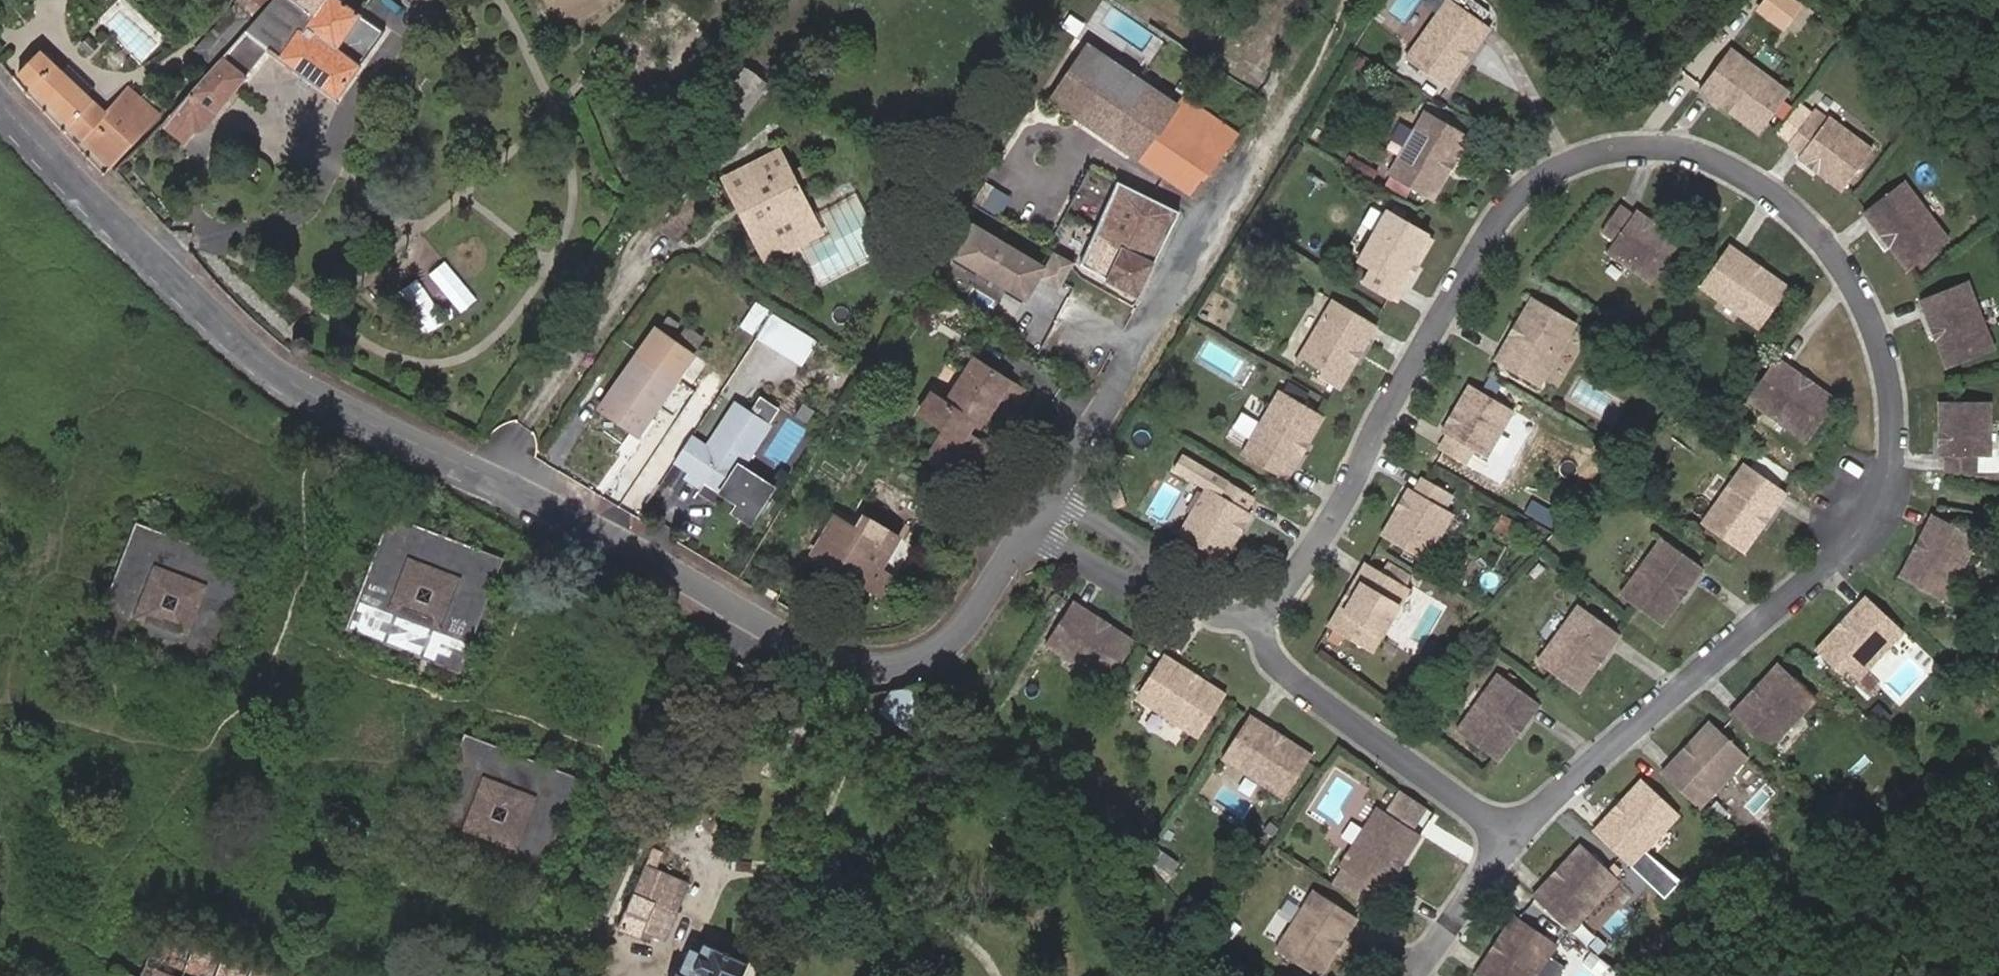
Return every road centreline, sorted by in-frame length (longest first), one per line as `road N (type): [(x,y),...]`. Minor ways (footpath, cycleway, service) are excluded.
road 1 (residential): [(1258,625),(1344,502),(1383,412),(1500,215),(1539,180),(1583,159),(1645,148),(1704,157),(1770,194),(1854,289),(1872,337),(1889,394),(1891,452),(1880,505),(1844,553),(1512,835)]
road 2 (residential): [(0,101),(257,359),(675,571),(839,666),(914,670),(951,642),(1043,513)]
road 3 (residential): [(1512,835),(1277,665),(1258,625)]
road 4 (track): [(1282,94),(1147,340)]
road 5 (residential): [(1043,513),(1189,598),(1258,625)]
road 6 (residential): [(1043,513),(1147,340)]
road 7 (residential): [(1512,835),(1410,975)]

